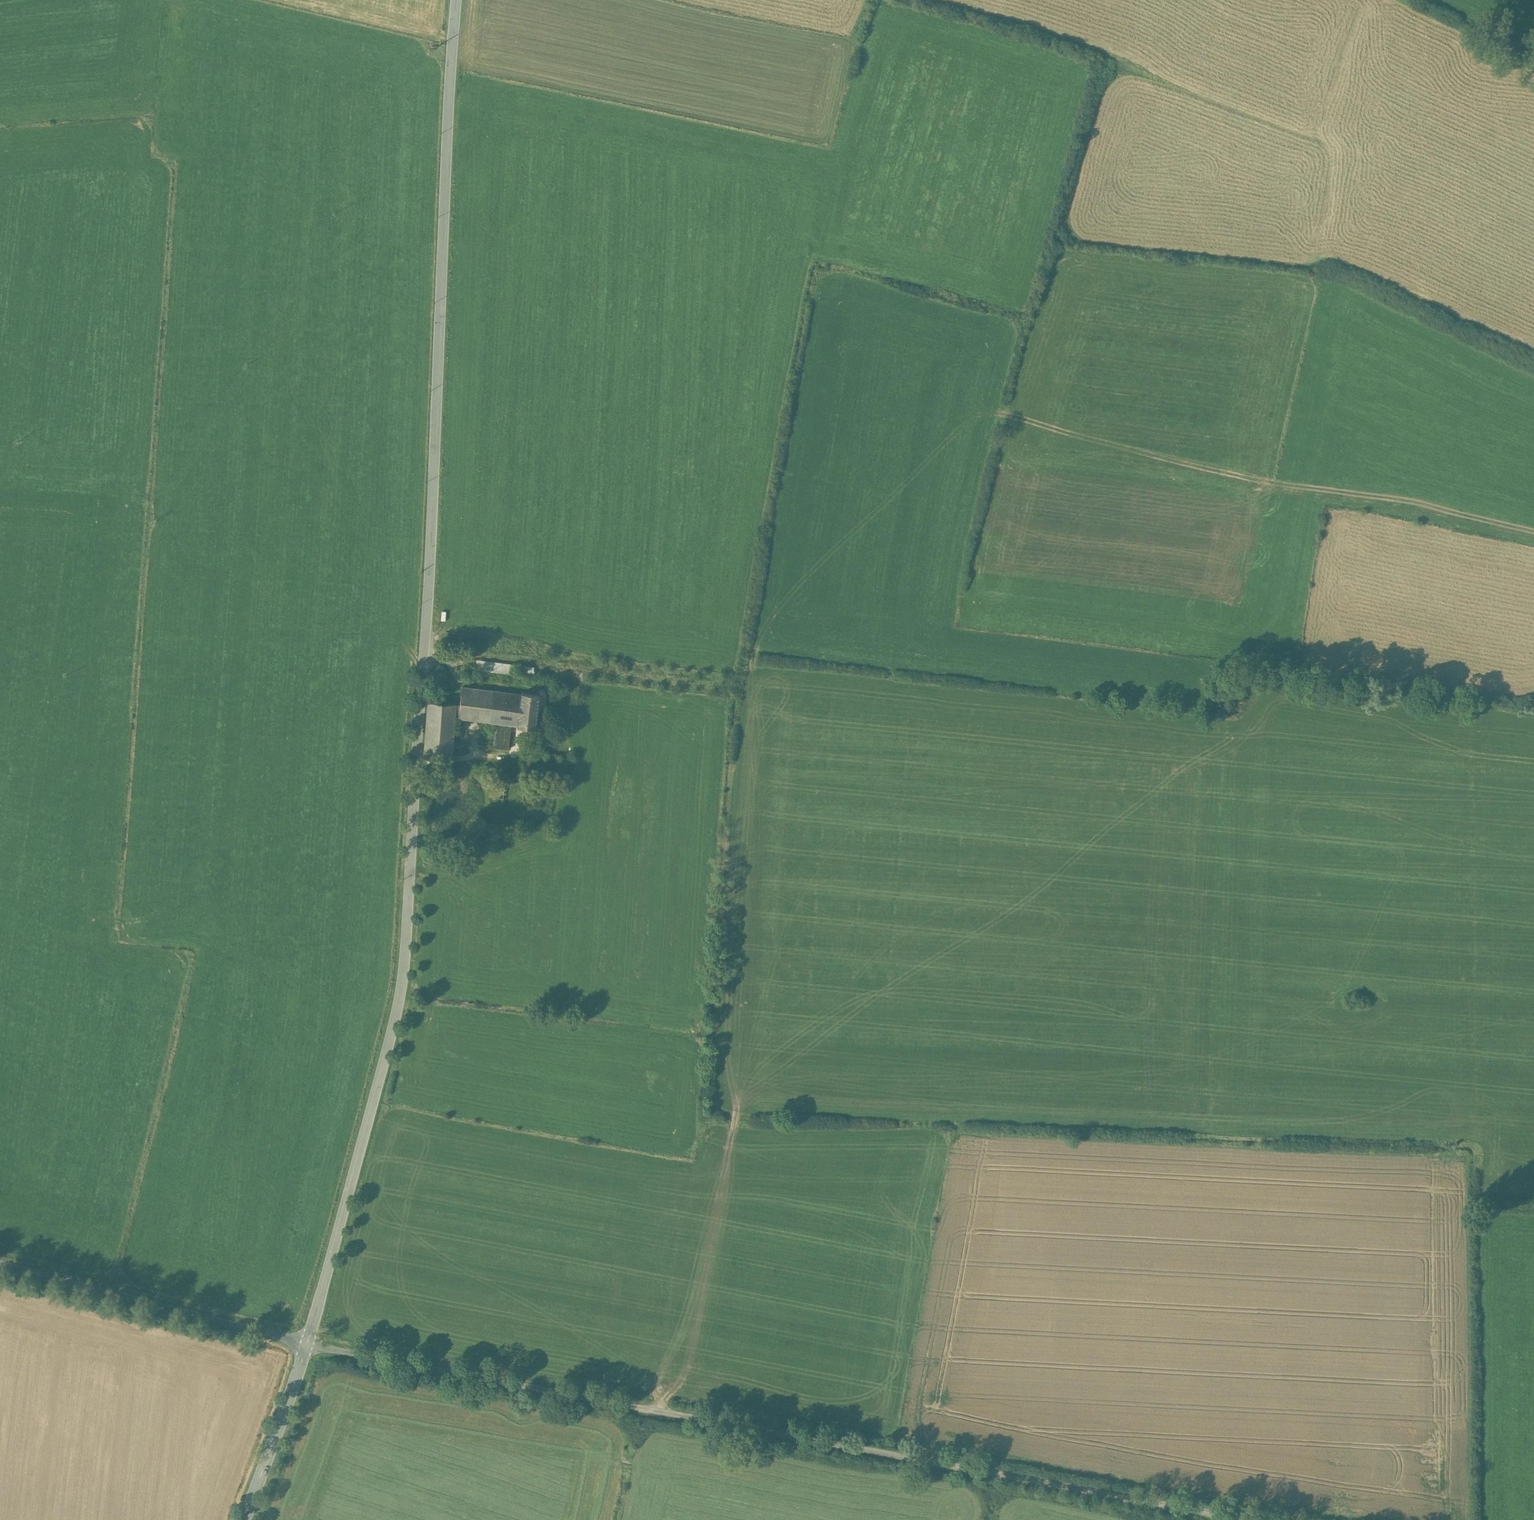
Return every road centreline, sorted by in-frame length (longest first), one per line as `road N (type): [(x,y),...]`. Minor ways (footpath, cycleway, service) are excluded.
road 1 (tertiary): [(456,0),(401,988),(307,1341)]
road 2 (unclassified): [(307,1341),(1269,1519)]
road 3 (unclassified): [(0,1262),(307,1341)]
road 4 (tertiary): [(307,1341),(244,1519)]

